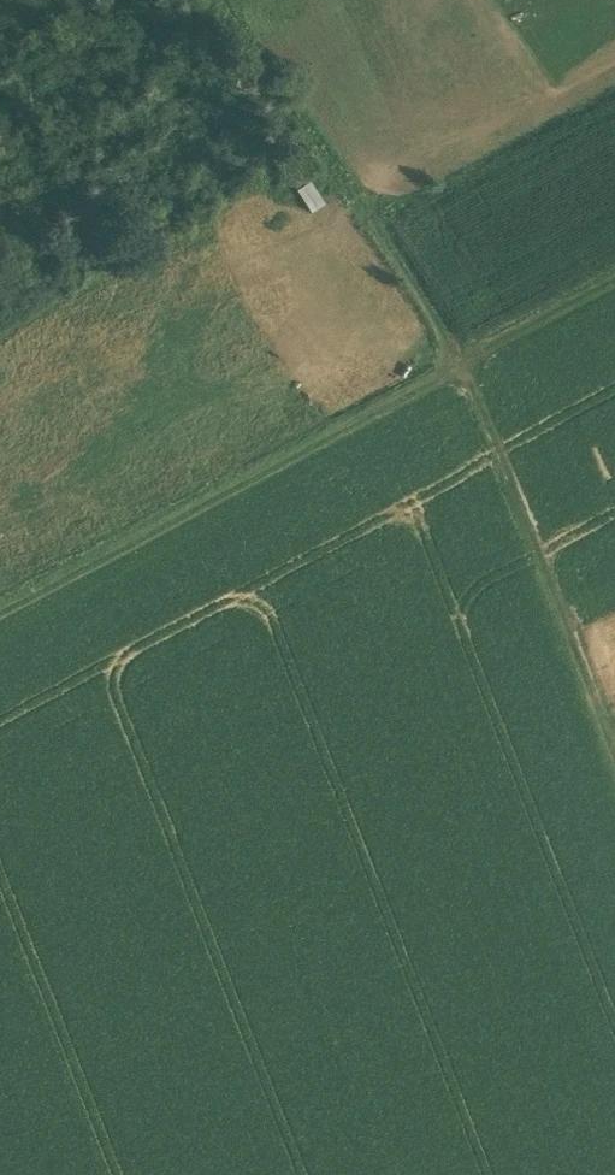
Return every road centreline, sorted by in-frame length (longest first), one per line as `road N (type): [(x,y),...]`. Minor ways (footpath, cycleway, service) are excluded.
road 1 (track): [(614,743),(466,367),(0,613)]
road 2 (track): [(215,0),(466,367),(614,280)]

